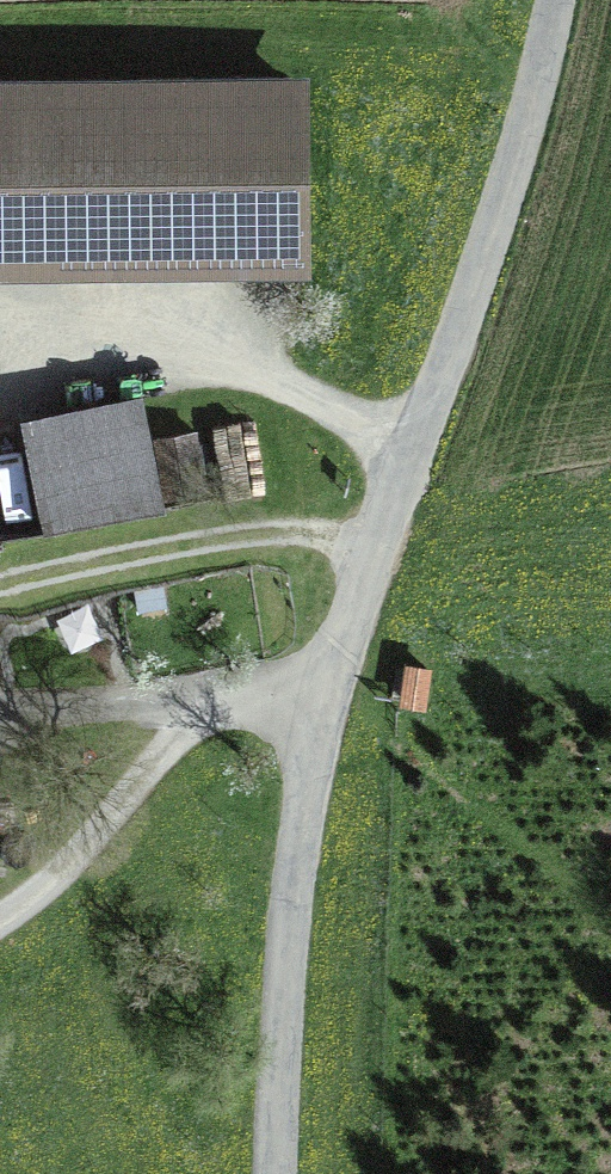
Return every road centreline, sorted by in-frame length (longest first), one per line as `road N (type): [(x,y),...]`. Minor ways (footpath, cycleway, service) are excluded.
road 1 (unclassified): [(557,0),(472,260),(321,815),(287,1054),(281,1173)]
road 2 (track): [(0,934),(54,893),(224,710),(353,699)]
road 3 (track): [(0,403),(194,367),(250,369),(418,458)]
road 4 (track): [(0,595),(236,544),(395,542)]

